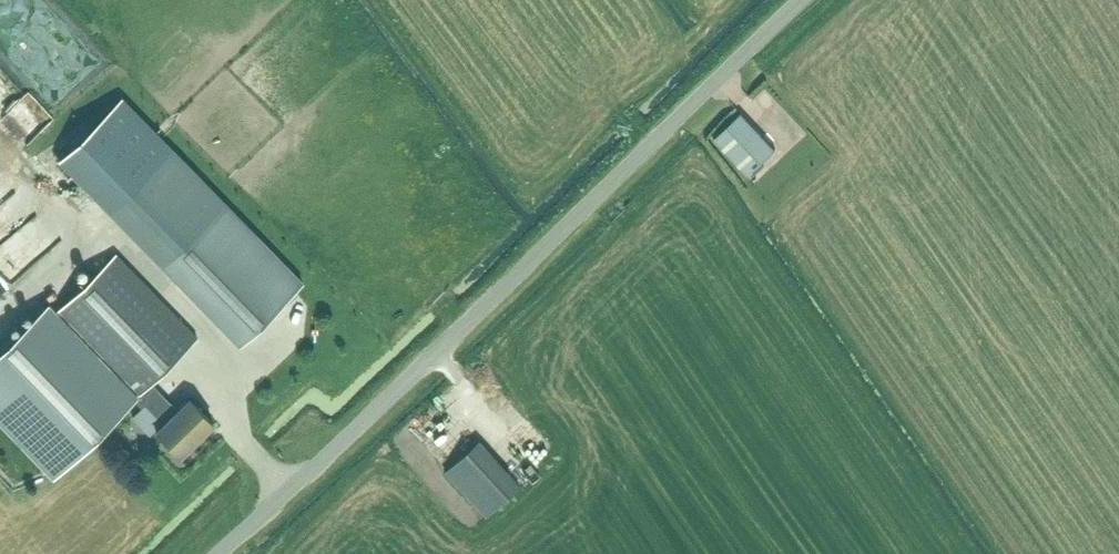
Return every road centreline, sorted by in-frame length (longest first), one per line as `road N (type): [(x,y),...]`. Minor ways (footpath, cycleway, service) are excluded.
road 1 (unclassified): [(199,553),(790,0)]

